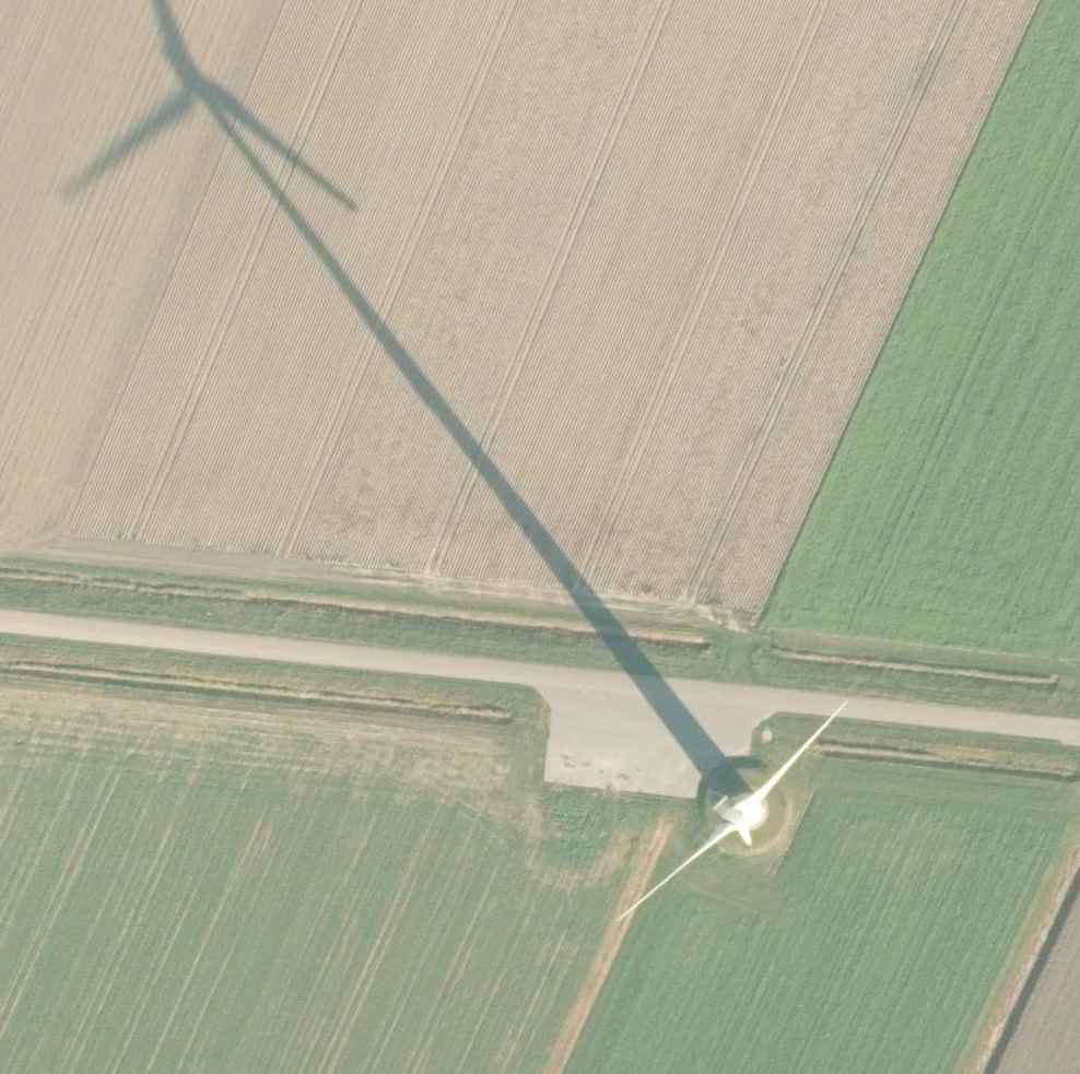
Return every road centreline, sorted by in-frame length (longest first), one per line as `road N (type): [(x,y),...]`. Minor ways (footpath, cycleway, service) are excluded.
road 1 (unclassified): [(1079,729),(0,616)]

